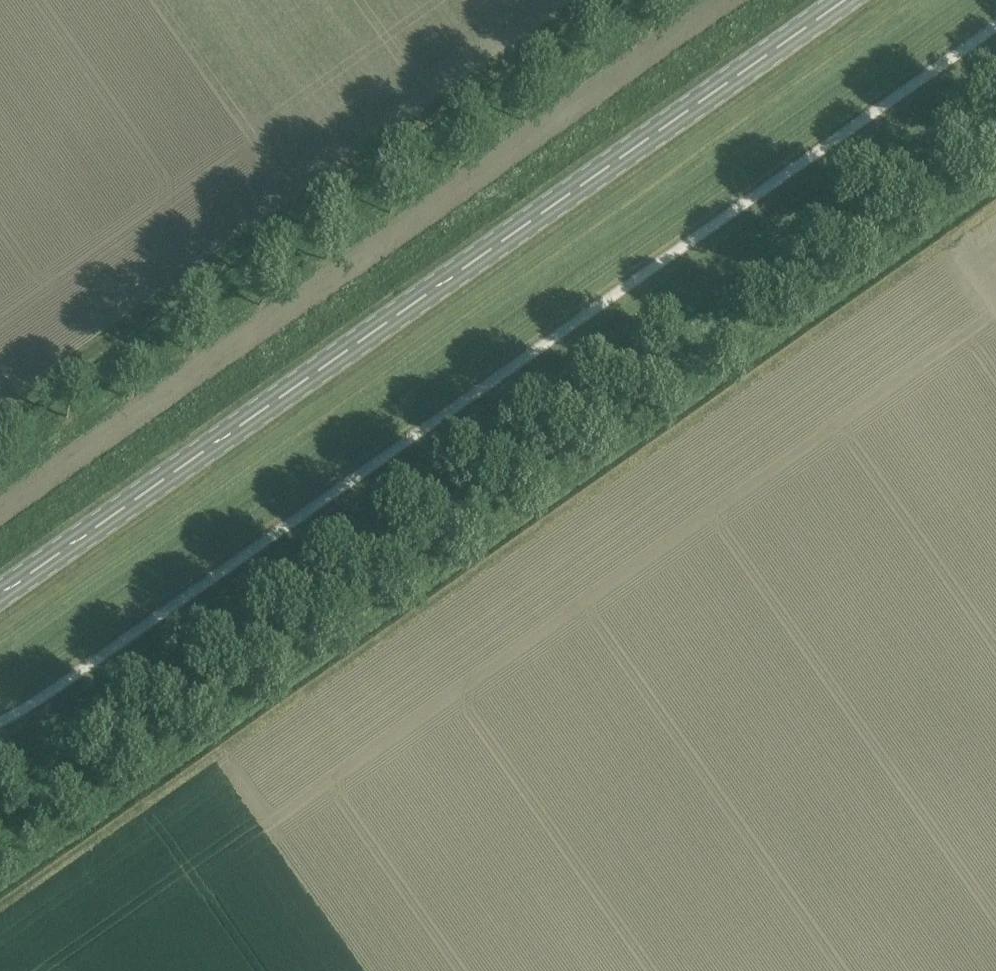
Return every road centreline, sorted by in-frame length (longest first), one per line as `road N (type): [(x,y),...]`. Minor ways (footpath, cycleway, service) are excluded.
road 1 (secondary): [(0,594),(847,0)]

